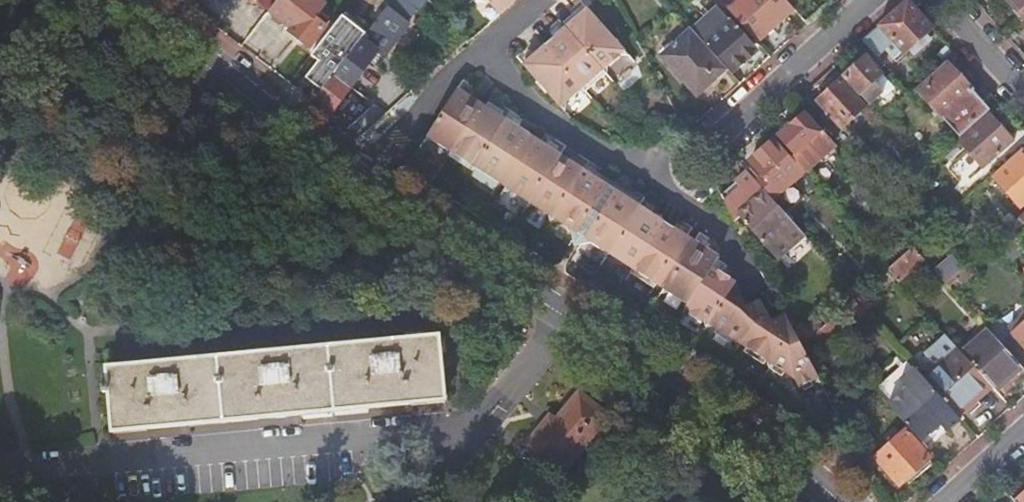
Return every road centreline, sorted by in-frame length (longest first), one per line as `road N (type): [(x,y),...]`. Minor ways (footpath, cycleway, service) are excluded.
road 1 (residential): [(466,443),(148,478),(90,478),(0,457)]
road 2 (residential): [(482,49),(525,98),(582,143),(650,173),(736,264)]
road 3 (secondary): [(840,501),(783,440),(653,338),(584,300)]
road 4 (secondary): [(370,168),(140,0)]
road 5 (secondary): [(584,300),(370,168)]
road 6 (residential): [(868,0),(718,134)]
road 7 (residential): [(466,443),(584,300)]
road 8 (residential): [(370,168),(482,49)]
road 9 (residential): [(944,0),(1023,91)]

